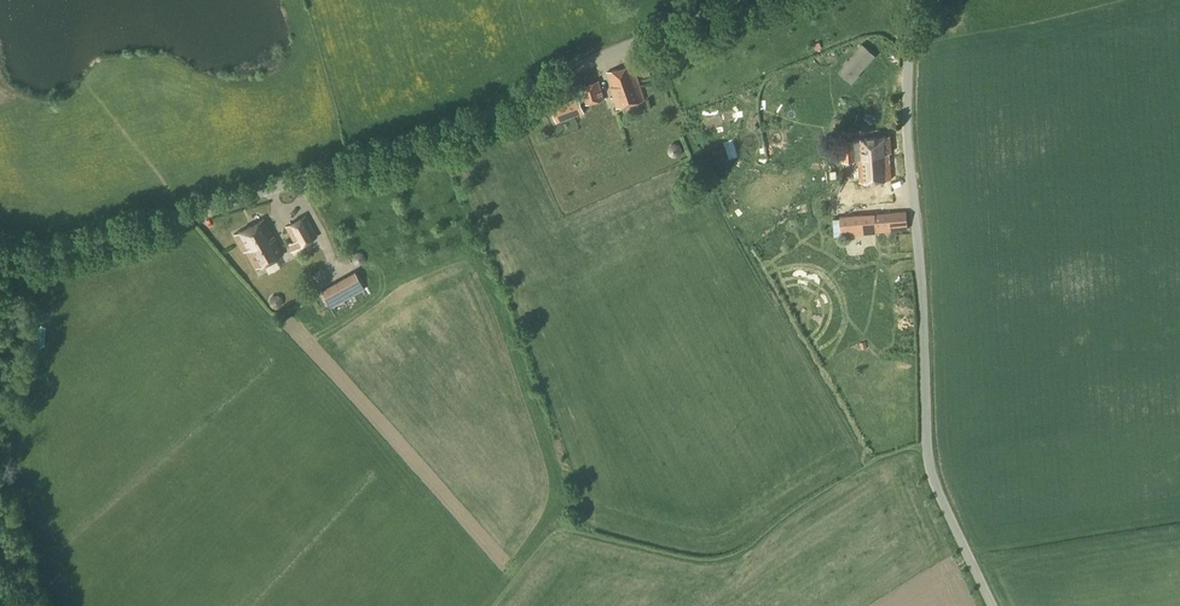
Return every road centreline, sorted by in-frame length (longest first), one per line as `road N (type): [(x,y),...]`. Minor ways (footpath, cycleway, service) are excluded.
road 1 (unclassified): [(0,256),(62,251),(434,143),(740,0)]
road 2 (unclassified): [(991,605),(932,481),(925,445),(906,150),(912,0)]

